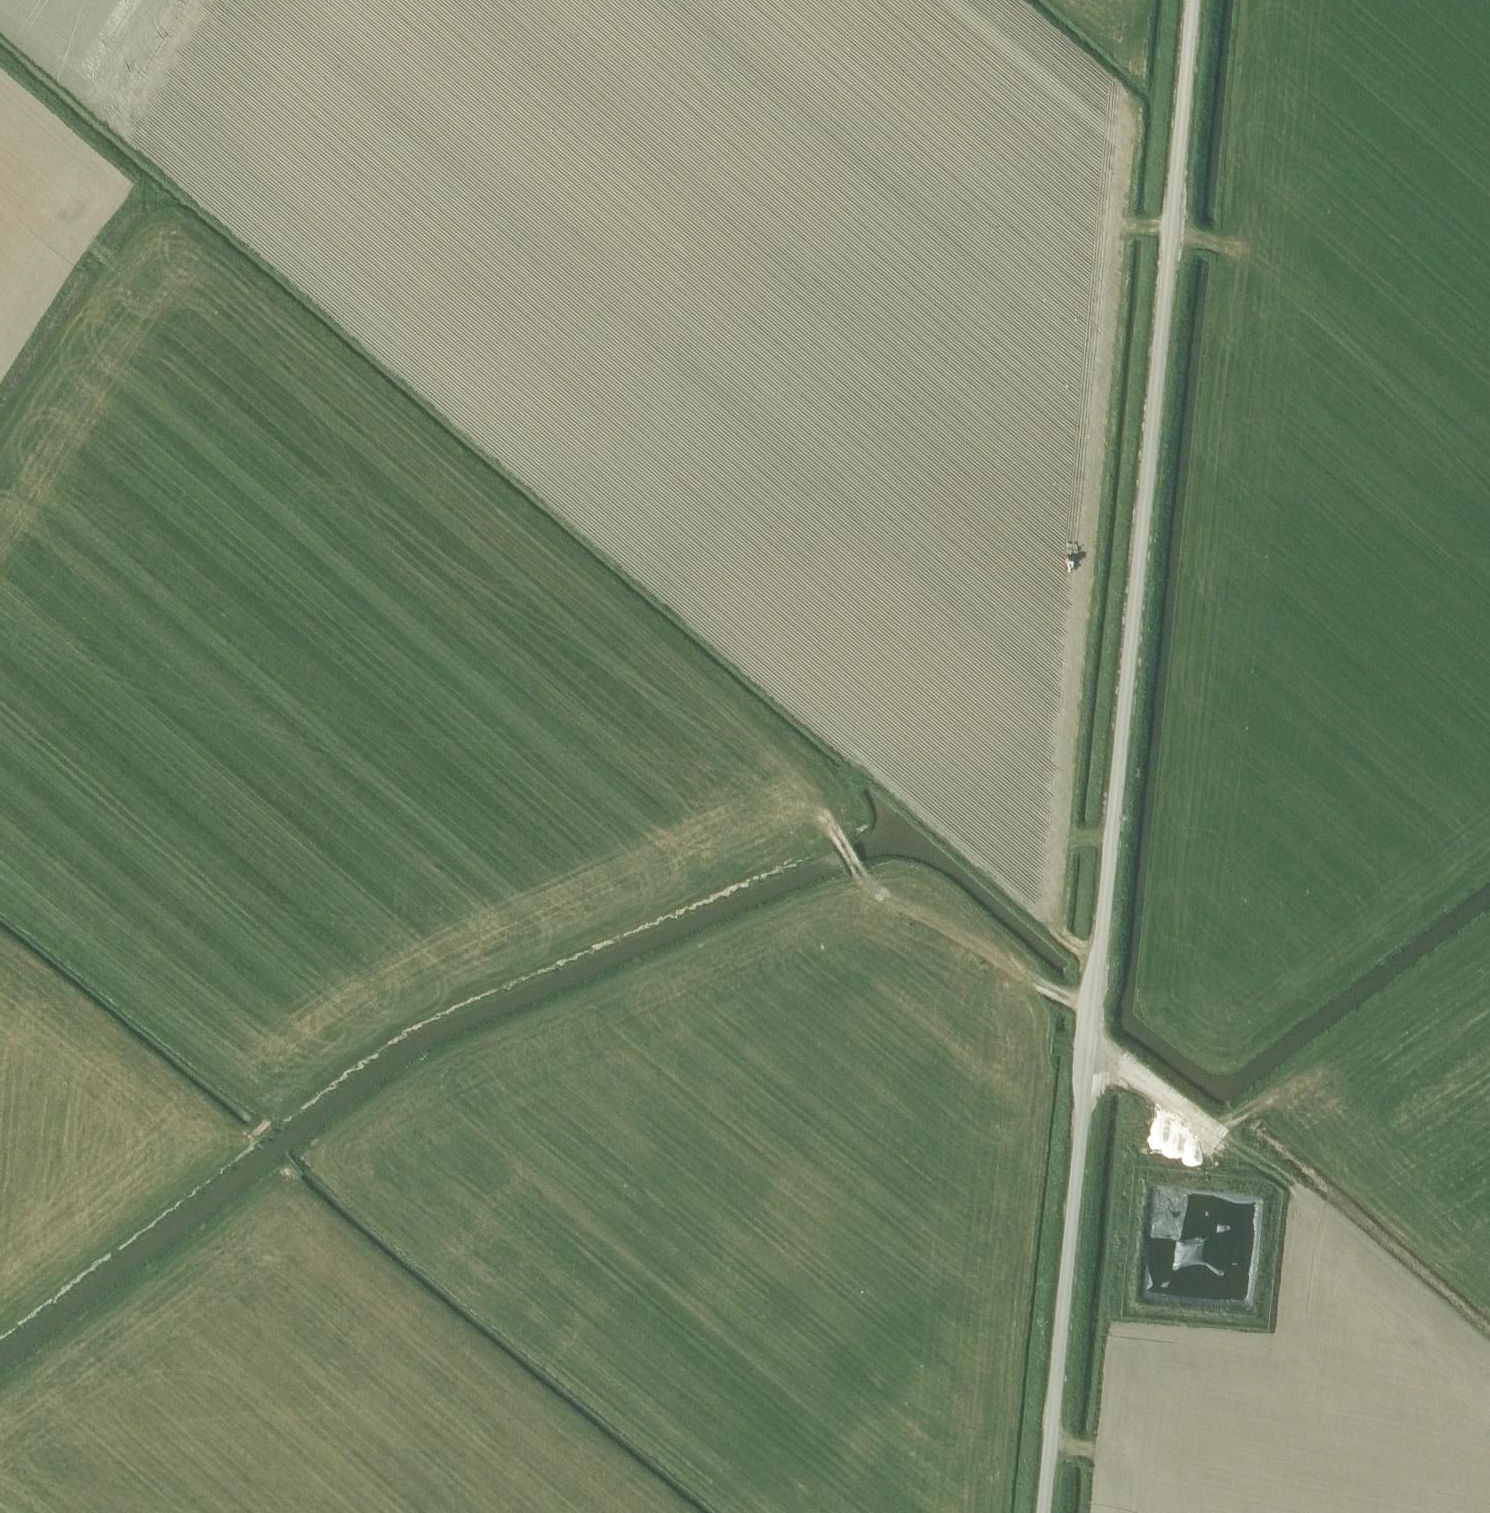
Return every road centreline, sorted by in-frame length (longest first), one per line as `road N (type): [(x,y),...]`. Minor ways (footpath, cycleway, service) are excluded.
road 1 (unclassified): [(1049,1512),(1189,0)]
road 2 (track): [(1090,1055),(1134,1068),(1216,1132)]

